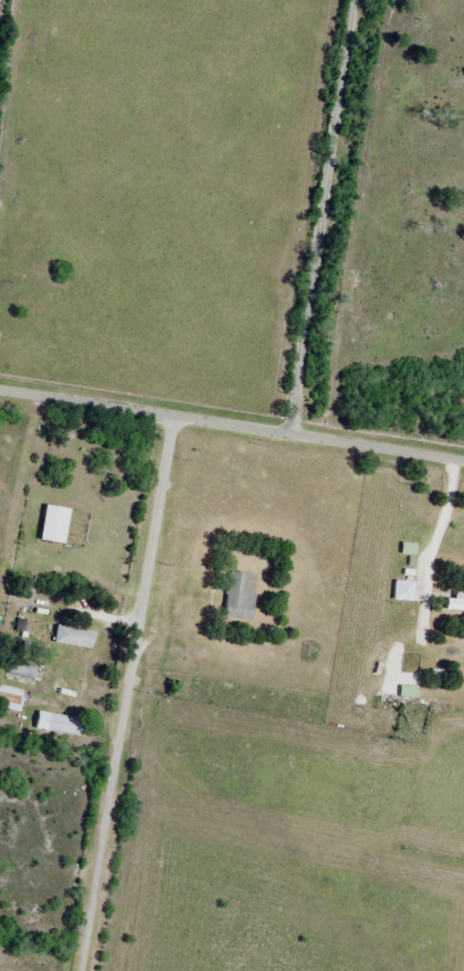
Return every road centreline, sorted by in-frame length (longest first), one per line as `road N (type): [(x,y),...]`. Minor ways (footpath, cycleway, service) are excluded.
road 1 (residential): [(81,970),(173,420)]
road 2 (residential): [(463,465),(173,420)]
road 3 (residential): [(173,420),(0,393)]

